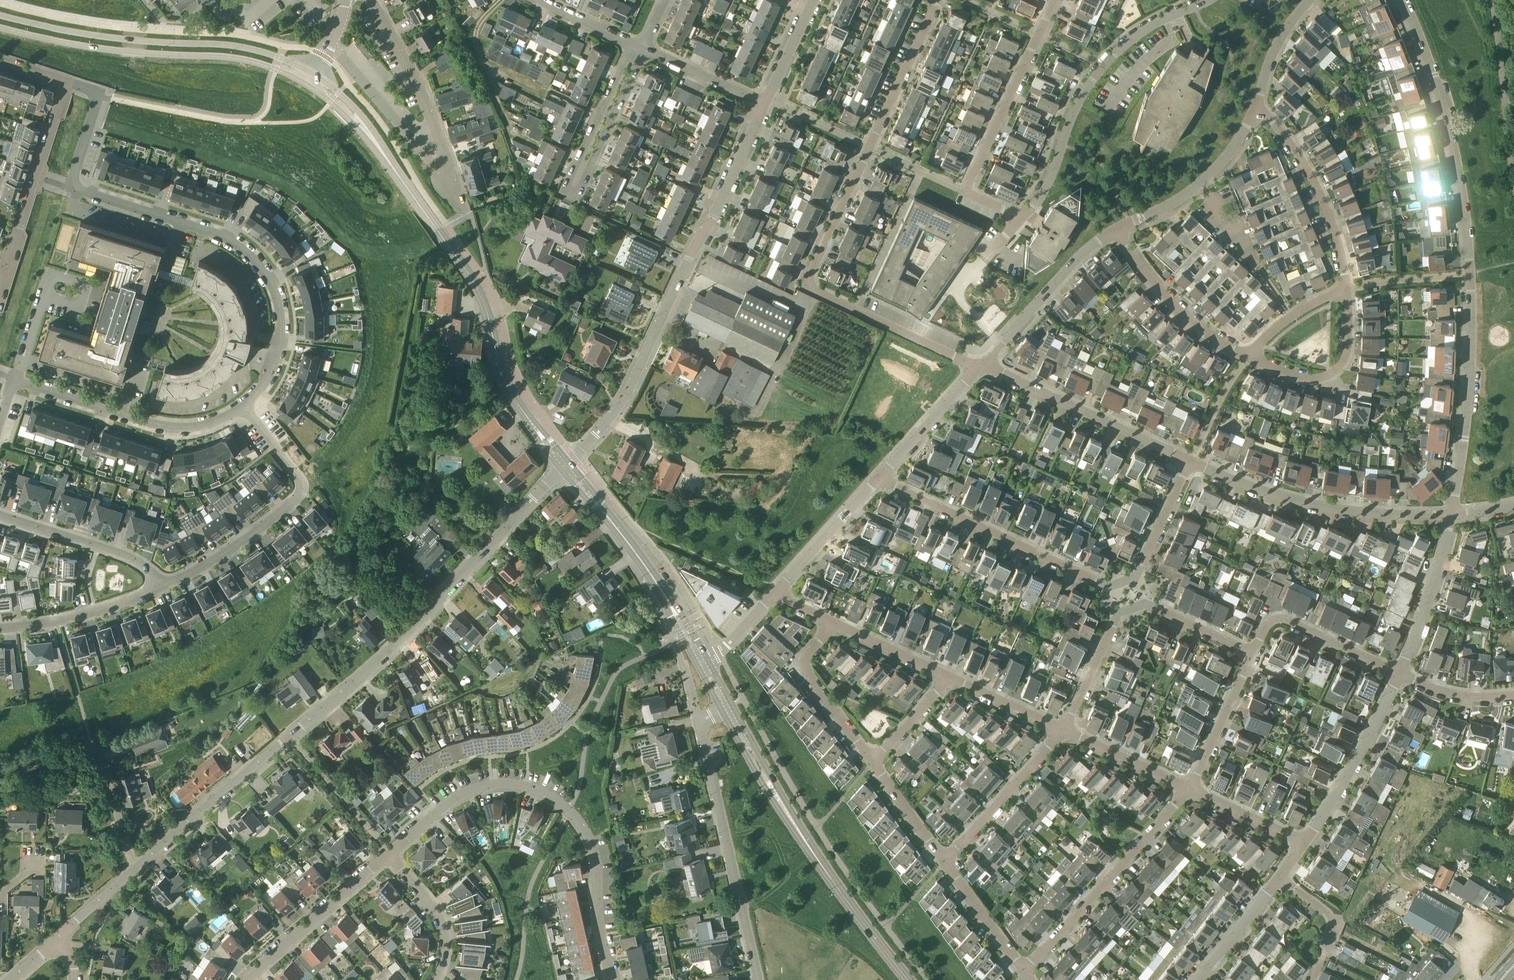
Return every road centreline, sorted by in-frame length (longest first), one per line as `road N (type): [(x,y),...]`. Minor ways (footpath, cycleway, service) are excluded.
road 1 (residential): [(136,869),(407,636),(565,465)]
road 2 (residential): [(1452,513),(1469,386),(1462,191),(1445,112),(1404,0)]
road 3 (residential): [(983,367),(810,282),(942,0)]
road 4 (tertiary): [(565,465),(508,385),(474,283),(374,139),(311,79)]
road 5 (residential): [(565,465),(622,403),(766,102)]
road 6 (residential): [(1189,463),(1136,577),(1110,587),(879,480)]
road 7 (residential): [(611,979),(597,860),(584,829),(541,793),(507,784),(475,789),(390,854)]
road 8 (residential): [(241,406),(259,390),(280,342),(274,287),(259,265),(204,229),(70,187)]
road 9 (residential): [(967,192),(1017,214),(1029,212),(1079,98),(1103,64),(1164,17),(1205,0)]
road 10 (tertiary): [(909,979),(818,862),(728,708)]
road 11 (residential): [(630,44),(570,194),(642,49)]
road 12 (tertiary): [(311,79),(256,50),(83,34),(0,15)]
road 13 (tertiary): [(0,28),(91,47),(227,57),(311,79)]
road 14 (residential): [(241,406),(300,478),(299,496),(158,589)]
road 15 (residential): [(0,415),(11,379),(169,426),(197,427),(241,406)]
road 16 (residential): [(1065,731),(1119,615),(1145,605),(1255,655)]
road 17 (residential): [(1452,513),(1308,505),(1189,463)]
road 18 (residential): [(756,979),(700,723)]
road 19 (residential): [(1025,973),(1192,789)]
road 20 (tertiary): [(704,664),(656,583),(565,465)]
road 21 (residential): [(370,0),(434,121),(468,216)]
road 22 (residential): [(1189,463),(983,367)]
road 23 (residential): [(1055,0),(967,192)]
road 24 (residential): [(1255,114),(1274,123),(1316,184),(1348,289)]
road 25 (residential): [(1310,844),(1401,674)]
road 26 (residential): [(983,367),(1084,255),(1118,231)]
road 27 (residential): [(390,854),(248,979)]
road 28 (residential): [(1348,289),(1348,341),(1334,375),(1315,381),(1245,356)]
road 29 (residential): [(1245,356),(1167,299),(1118,231)]
road 30 (residential): [(1401,674),(1286,620),(1267,626),(1255,655)]
road 31 (residential): [(944,862),(1065,731)]
road 32 (residential): [(873,761),(808,674),(806,656),(834,623)]
road 33 (residential): [(1401,674),(1452,513)]
road 34 (residential): [(158,589),(93,611),(0,628)]
road 35 (residential): [(775,594),(879,480)]
road 36 (residential): [(879,480),(983,367)]
road 37 (residential): [(1255,655),(1192,789)]
road 38 (residential): [(434,979),(444,967),(445,925),(390,854)]
road 39 (residential): [(1192,789),(1065,731)]
road 40 (residential): [(1025,973),(944,862)]
road 41 (residential): [(766,102),(642,49)]
road 42 (residential): [(70,187),(99,91),(69,82)]
road 43 (residential): [(1315,979),(1336,919),(1281,881)]
road 44 (residential): [(1310,844),(1192,789)]
road 45 (residential): [(1255,114),(1273,53),(1311,0)]
road 46 (residential): [(1065,731),(949,677)]
road 47 (residential): [(949,677),(834,623)]
road 48 (residential): [(1203,979),(1281,881)]
road 49 (residential): [(1245,356),(1289,317),(1348,289)]
road 50 (residential): [(944,862),(873,761)]

